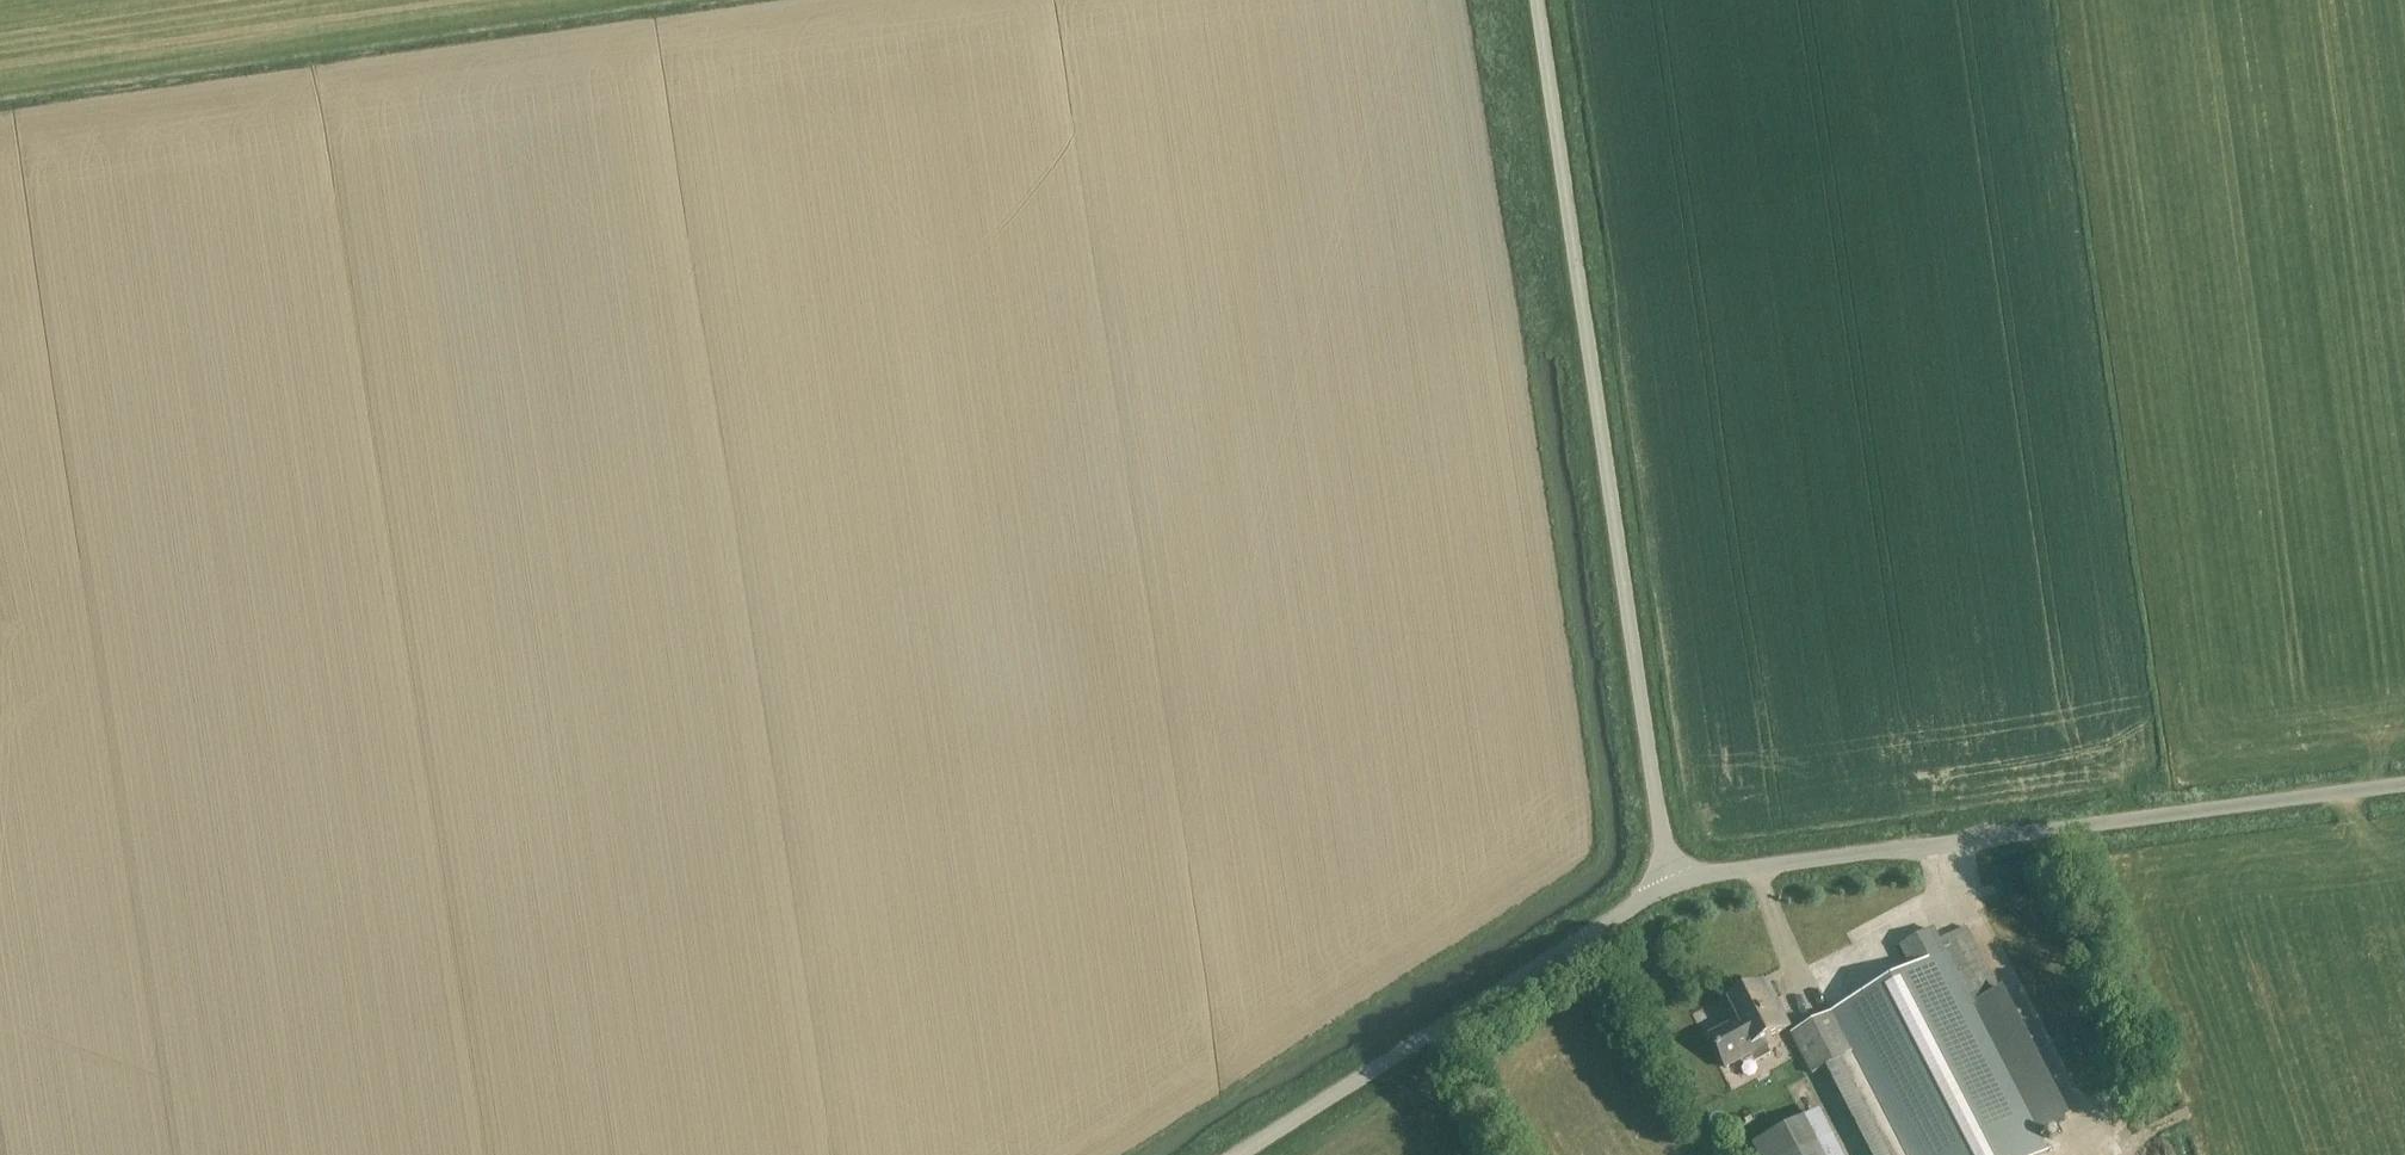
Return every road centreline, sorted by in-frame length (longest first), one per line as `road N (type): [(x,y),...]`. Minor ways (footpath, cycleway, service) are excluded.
road 1 (unclassified): [(1664,884),(1532,0)]
road 2 (unclassified): [(1664,884),(1693,870),(2404,779)]
road 3 (unclassified): [(1228,1154),(1664,884)]

